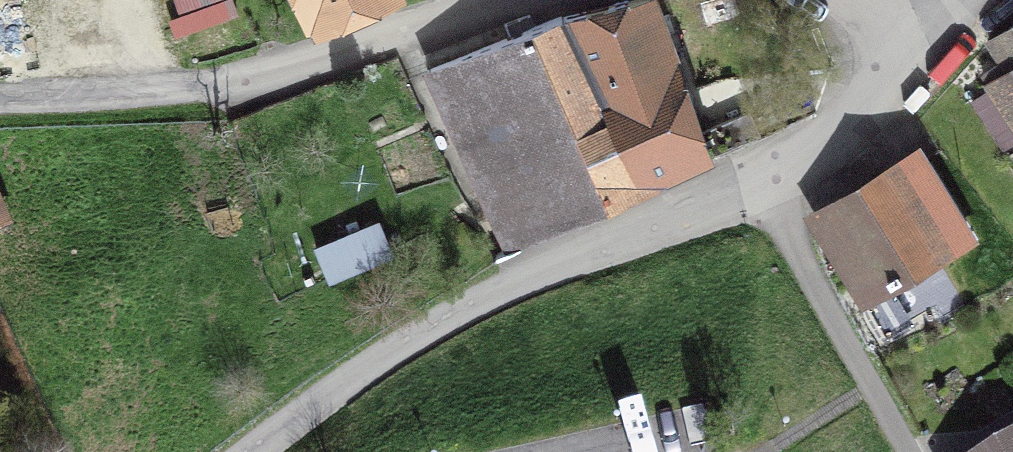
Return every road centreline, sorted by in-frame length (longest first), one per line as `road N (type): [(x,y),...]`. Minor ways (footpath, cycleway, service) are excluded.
road 1 (residential): [(256,451),(465,311),(631,222),(752,178)]
road 2 (residential): [(0,89),(152,83),(292,66),(488,0)]
road 3 (residential): [(752,178),(904,451)]
road 4 (residential): [(752,178),(830,148),(946,0)]

